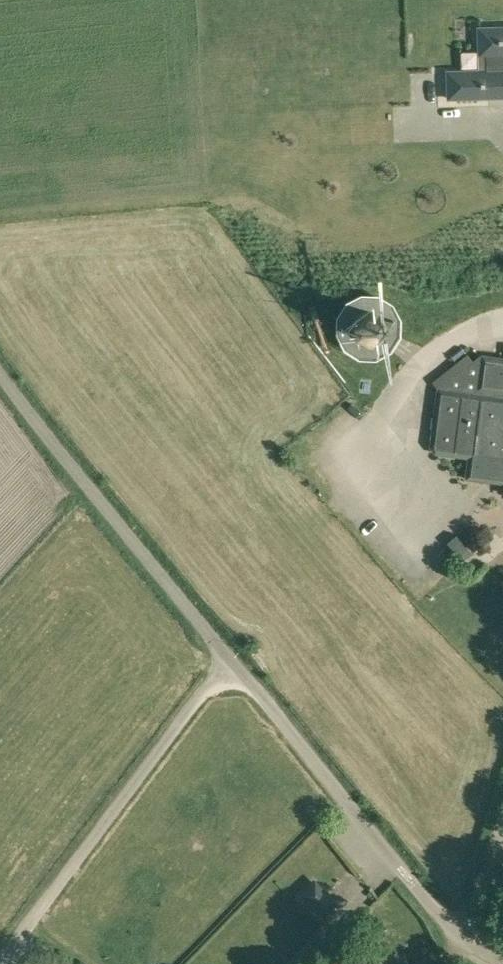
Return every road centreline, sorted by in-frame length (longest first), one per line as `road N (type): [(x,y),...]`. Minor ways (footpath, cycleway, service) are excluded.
road 1 (unclassified): [(0,960),(234,662)]
road 2 (unclassified): [(234,662),(0,373)]
road 3 (unclassified): [(468,940),(234,662)]

